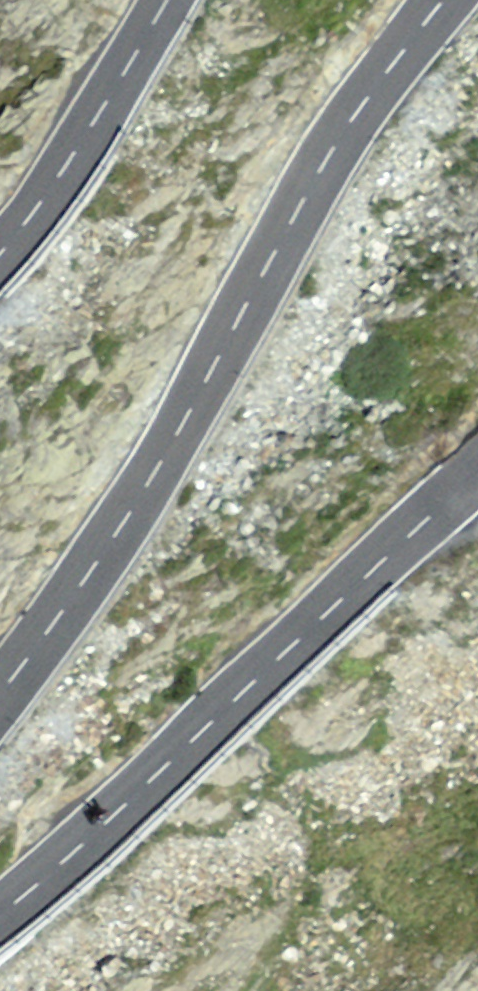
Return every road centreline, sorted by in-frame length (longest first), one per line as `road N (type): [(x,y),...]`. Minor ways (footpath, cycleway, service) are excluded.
road 1 (tertiary): [(0,695),(110,547),(339,141),(442,0)]
road 2 (tertiary): [(477,473),(0,917)]
road 3 (tertiary): [(166,0),(83,142),(0,252)]
road 4 (trunk): [(380,990),(477,830)]

